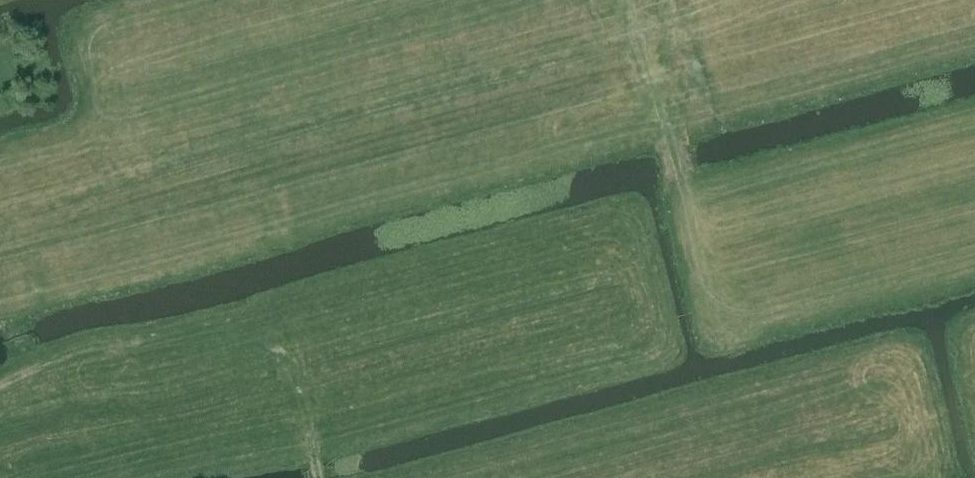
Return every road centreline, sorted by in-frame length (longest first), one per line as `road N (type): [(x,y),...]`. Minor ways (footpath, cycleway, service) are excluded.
road 1 (track): [(327,477),(313,397),(277,335),(227,327),(143,336),(29,367),(13,298),(106,266)]
road 2 (track): [(325,163),(634,30),(723,3)]
road 3 (track): [(615,0),(634,30),(689,204)]

